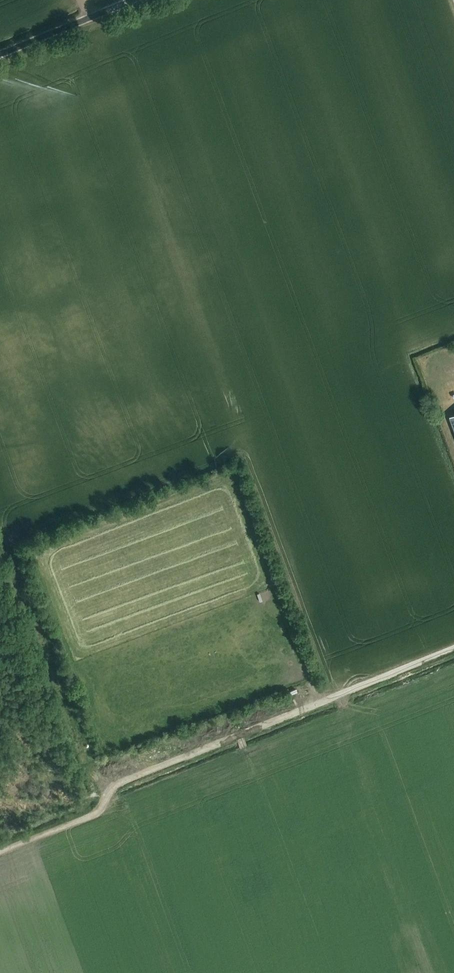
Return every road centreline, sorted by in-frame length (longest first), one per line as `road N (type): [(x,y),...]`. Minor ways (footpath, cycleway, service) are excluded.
road 1 (track): [(0,851),(98,813),(115,787),(453,649)]
road 2 (unclassified): [(0,54),(133,0)]

